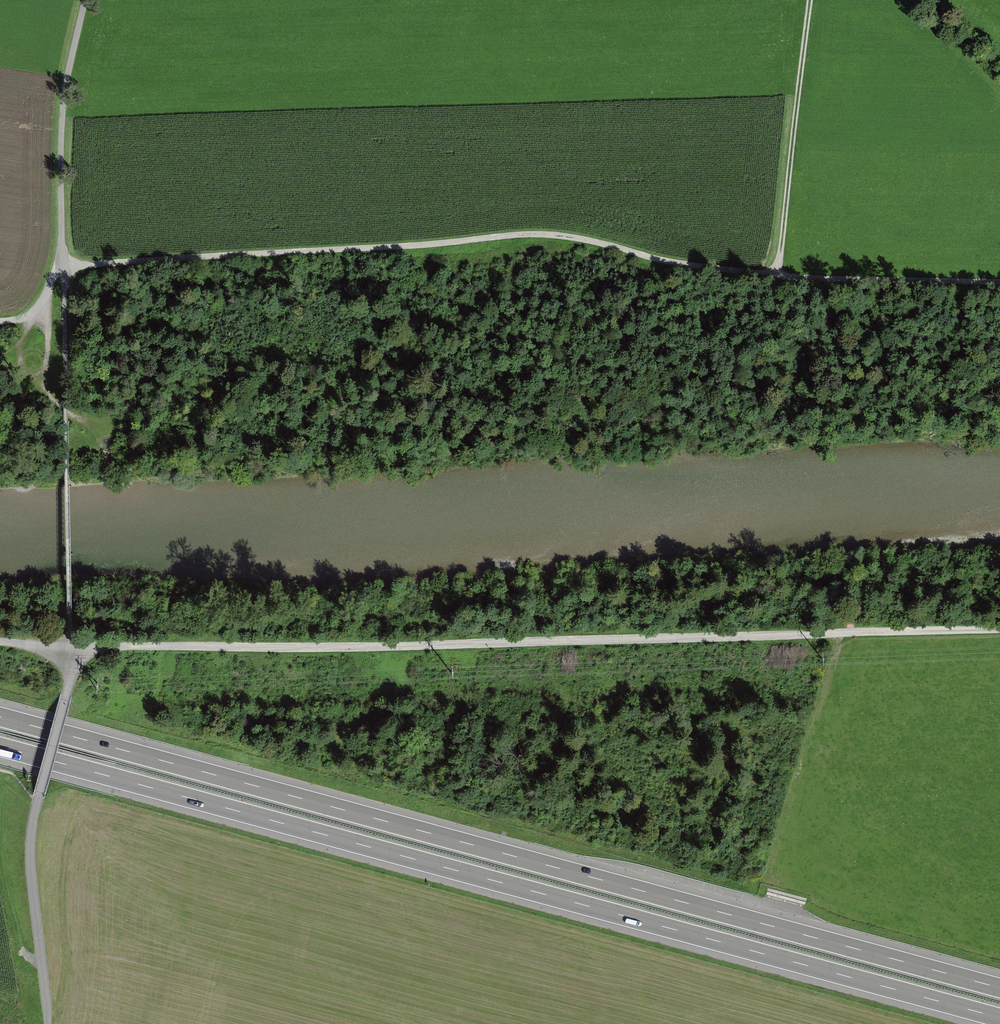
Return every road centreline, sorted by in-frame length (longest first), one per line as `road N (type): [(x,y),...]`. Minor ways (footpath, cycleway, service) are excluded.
road 1 (motorway): [(999,989),(0,717)]
road 2 (motorway): [(0,747),(999,1018)]
road 3 (track): [(999,282),(843,281),(556,233),(62,266)]
road 4 (track): [(999,629),(70,652)]
road 5 (unclassified): [(70,652),(31,840),(47,1023)]
road 6 (track): [(822,0),(790,273)]
road 7 (track): [(86,0),(62,114),(62,266)]

